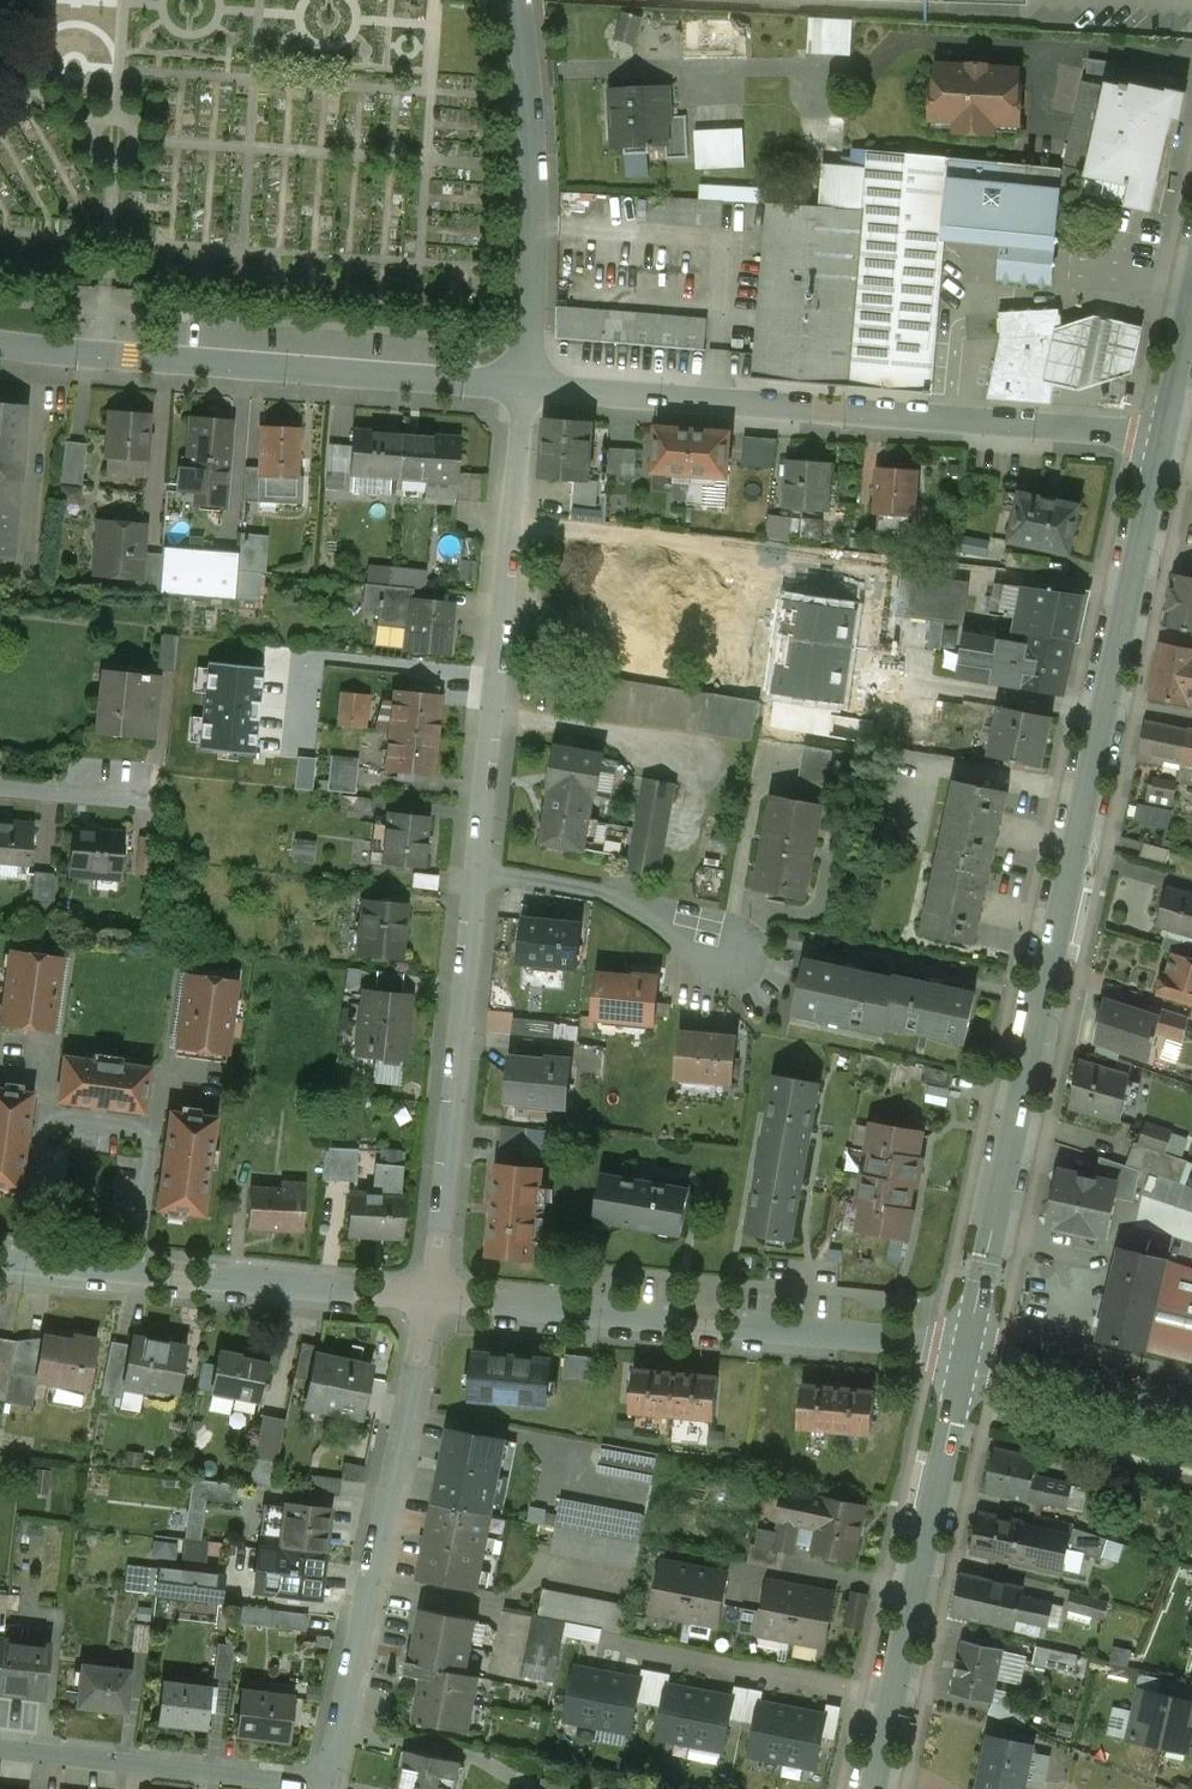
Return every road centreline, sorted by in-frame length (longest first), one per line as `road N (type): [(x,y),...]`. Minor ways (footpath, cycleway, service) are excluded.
road 1 (secondary): [(1164,442),(966,1354)]
road 2 (residential): [(525,384),(1164,442)]
road 3 (residential): [(432,1293),(911,1341),(966,1354)]
road 4 (residential): [(0,344),(525,384)]
road 5 (residential): [(324,1788),(432,1293)]
road 6 (residential): [(480,870),(525,384)]
road 7 (secondary): [(966,1354),(874,1788)]
road 8 (residential): [(0,1258),(432,1293)]
road 9 (residential): [(432,1293),(480,870)]
road 10 (residential): [(525,384),(532,233),(521,0)]
road 11 (residential): [(0,1749),(324,1788)]
road 12 (residential): [(480,870),(617,893),(731,952)]
road 13 (residential): [(966,1354),(1191,1408)]
road 14 (residential): [(0,788),(146,799)]
road 15 (secondary): [(1191,308),(1164,442)]

